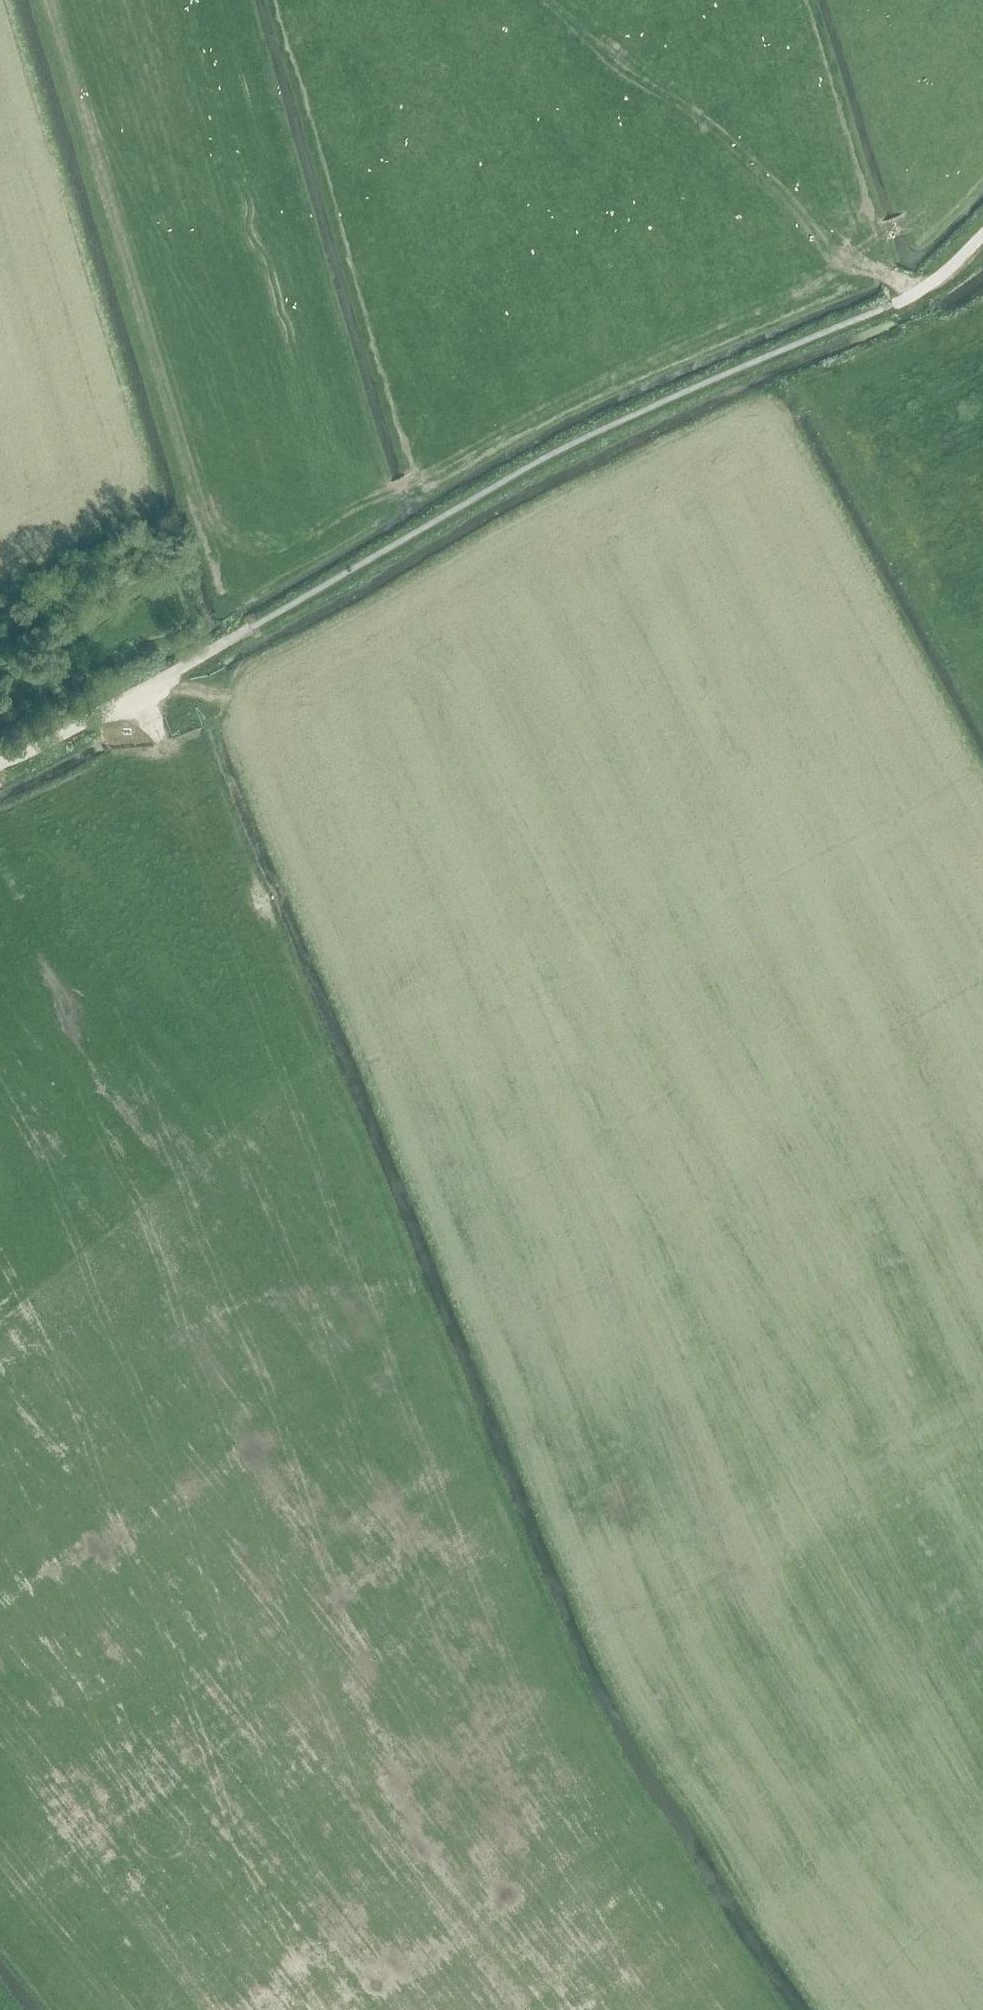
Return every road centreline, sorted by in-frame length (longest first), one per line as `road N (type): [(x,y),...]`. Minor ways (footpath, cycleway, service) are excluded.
road 1 (unclassified): [(0,764),(250,629)]

